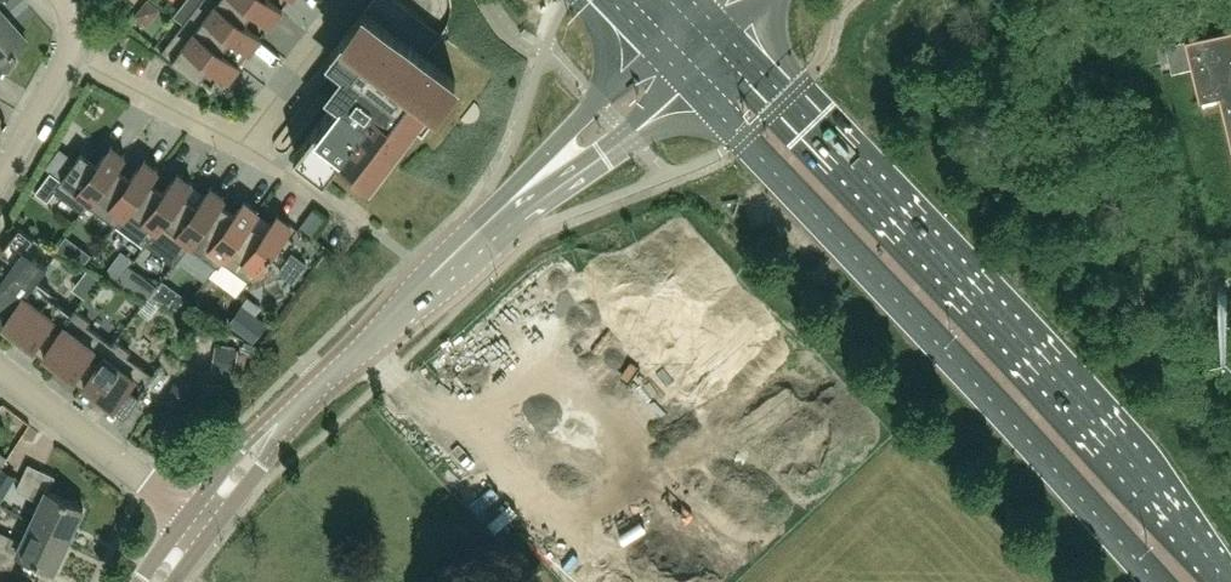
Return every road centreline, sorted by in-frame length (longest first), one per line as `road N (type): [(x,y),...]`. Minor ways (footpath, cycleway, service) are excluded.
road 1 (primary): [(1221,581),(1043,374),(728,36)]
road 2 (primary): [(684,76),(1152,581)]
road 3 (tertiary): [(200,524),(317,392),(505,218)]
road 4 (residential): [(200,524),(0,369)]
road 5 (tertiary): [(505,218),(624,133),(684,76)]
road 6 (tertiary): [(657,49),(599,103),(505,218)]
road 7 (residential): [(69,53),(242,143)]
road 8 (residential): [(242,143),(350,0)]
road 9 (residential): [(0,174),(69,53)]
road 10 (residential): [(242,143),(355,223)]

